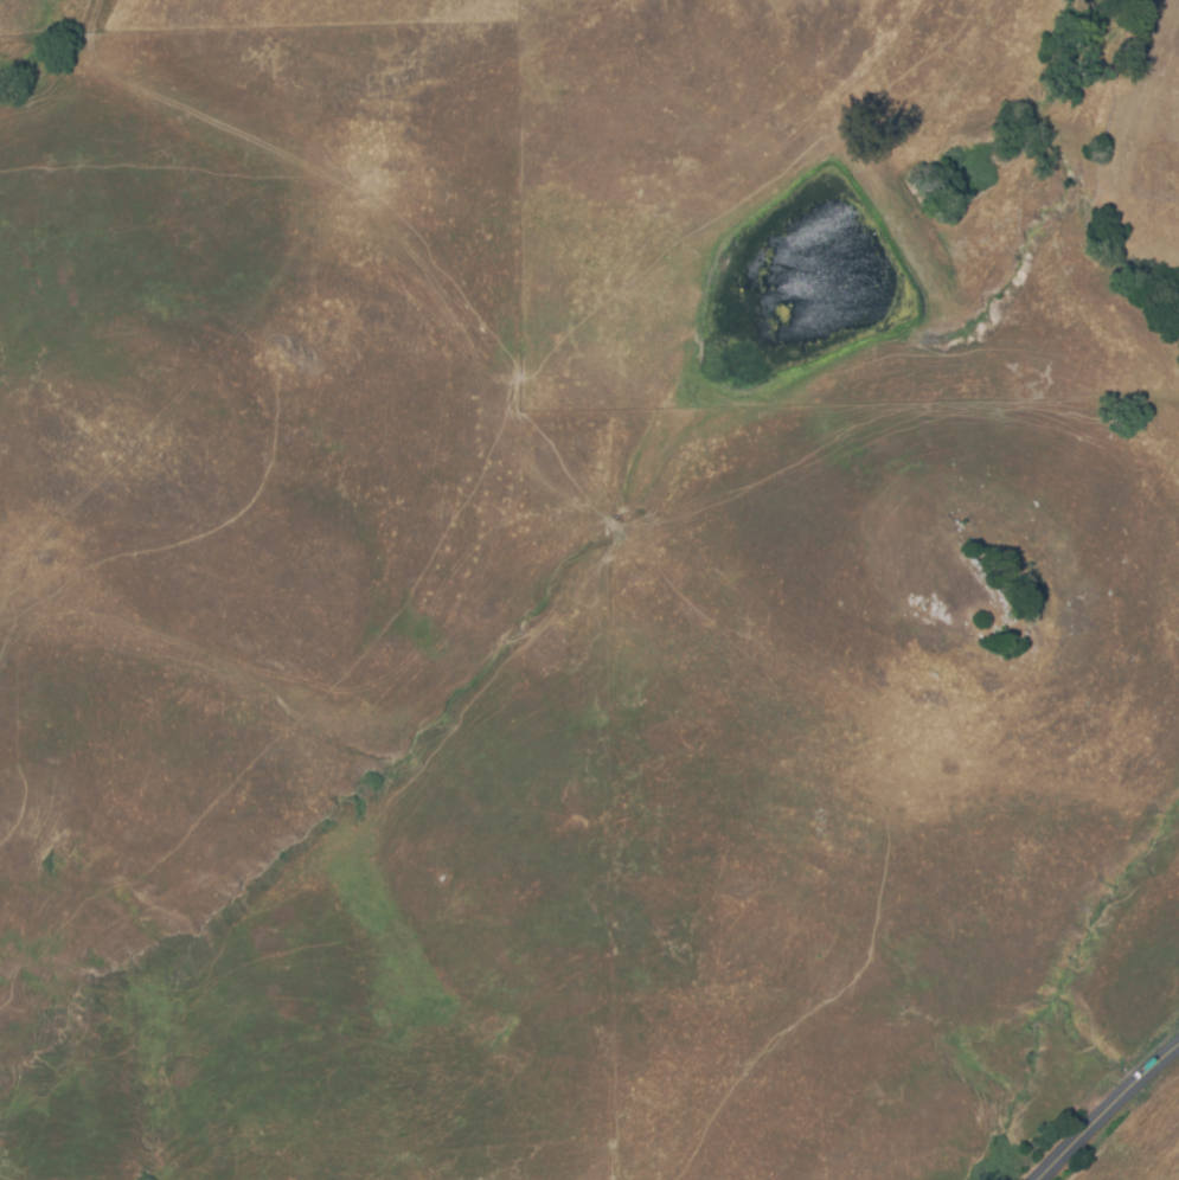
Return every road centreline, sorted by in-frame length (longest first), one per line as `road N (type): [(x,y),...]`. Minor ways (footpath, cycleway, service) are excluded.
road 1 (tertiary): [(1178,1047),(1041,1179)]

